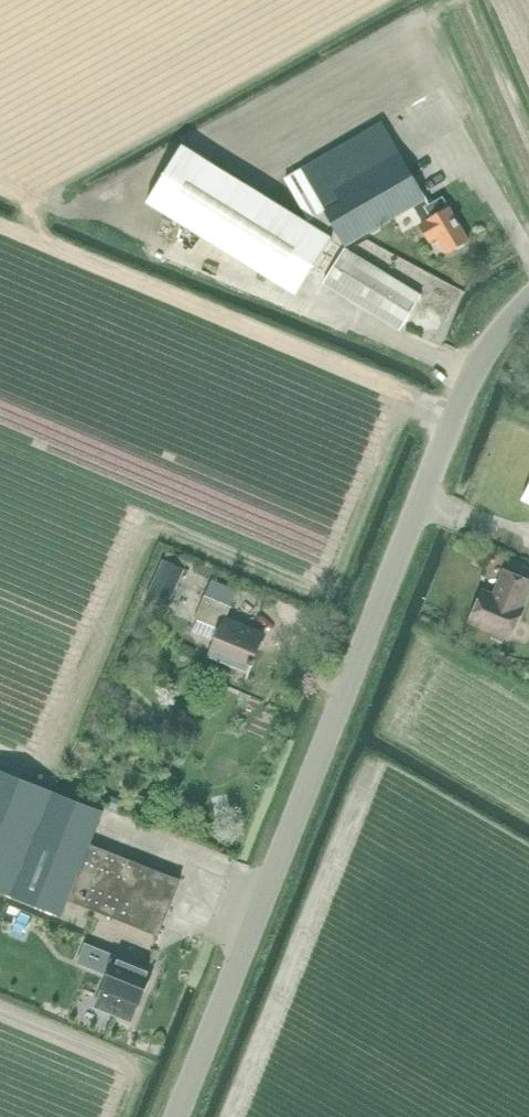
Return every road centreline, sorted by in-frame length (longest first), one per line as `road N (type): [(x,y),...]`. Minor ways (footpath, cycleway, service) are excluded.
road 1 (unclassified): [(179,1116),(469,377),(528,296)]

